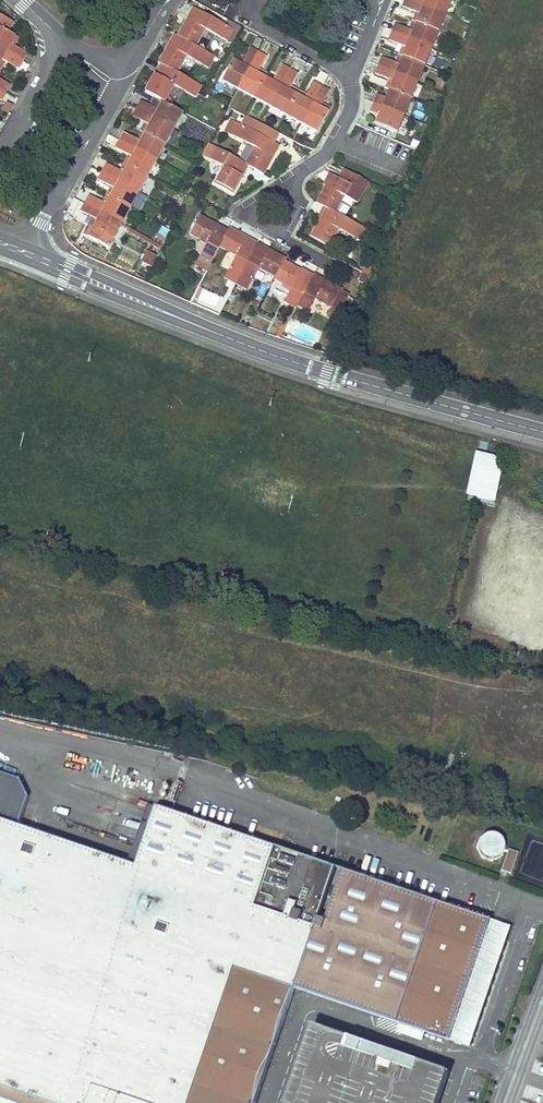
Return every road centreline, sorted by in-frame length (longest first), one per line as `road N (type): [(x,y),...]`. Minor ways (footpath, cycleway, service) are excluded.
road 1 (tertiary): [(25,253),(276,356),(542,432)]
road 2 (residential): [(25,253),(110,97)]
road 3 (residential): [(301,171),(260,194),(256,219),(286,225),(298,208),(298,179)]
road 4 (residential): [(54,44),(0,172)]
road 5 (residential): [(253,0),(258,24),(354,74)]

